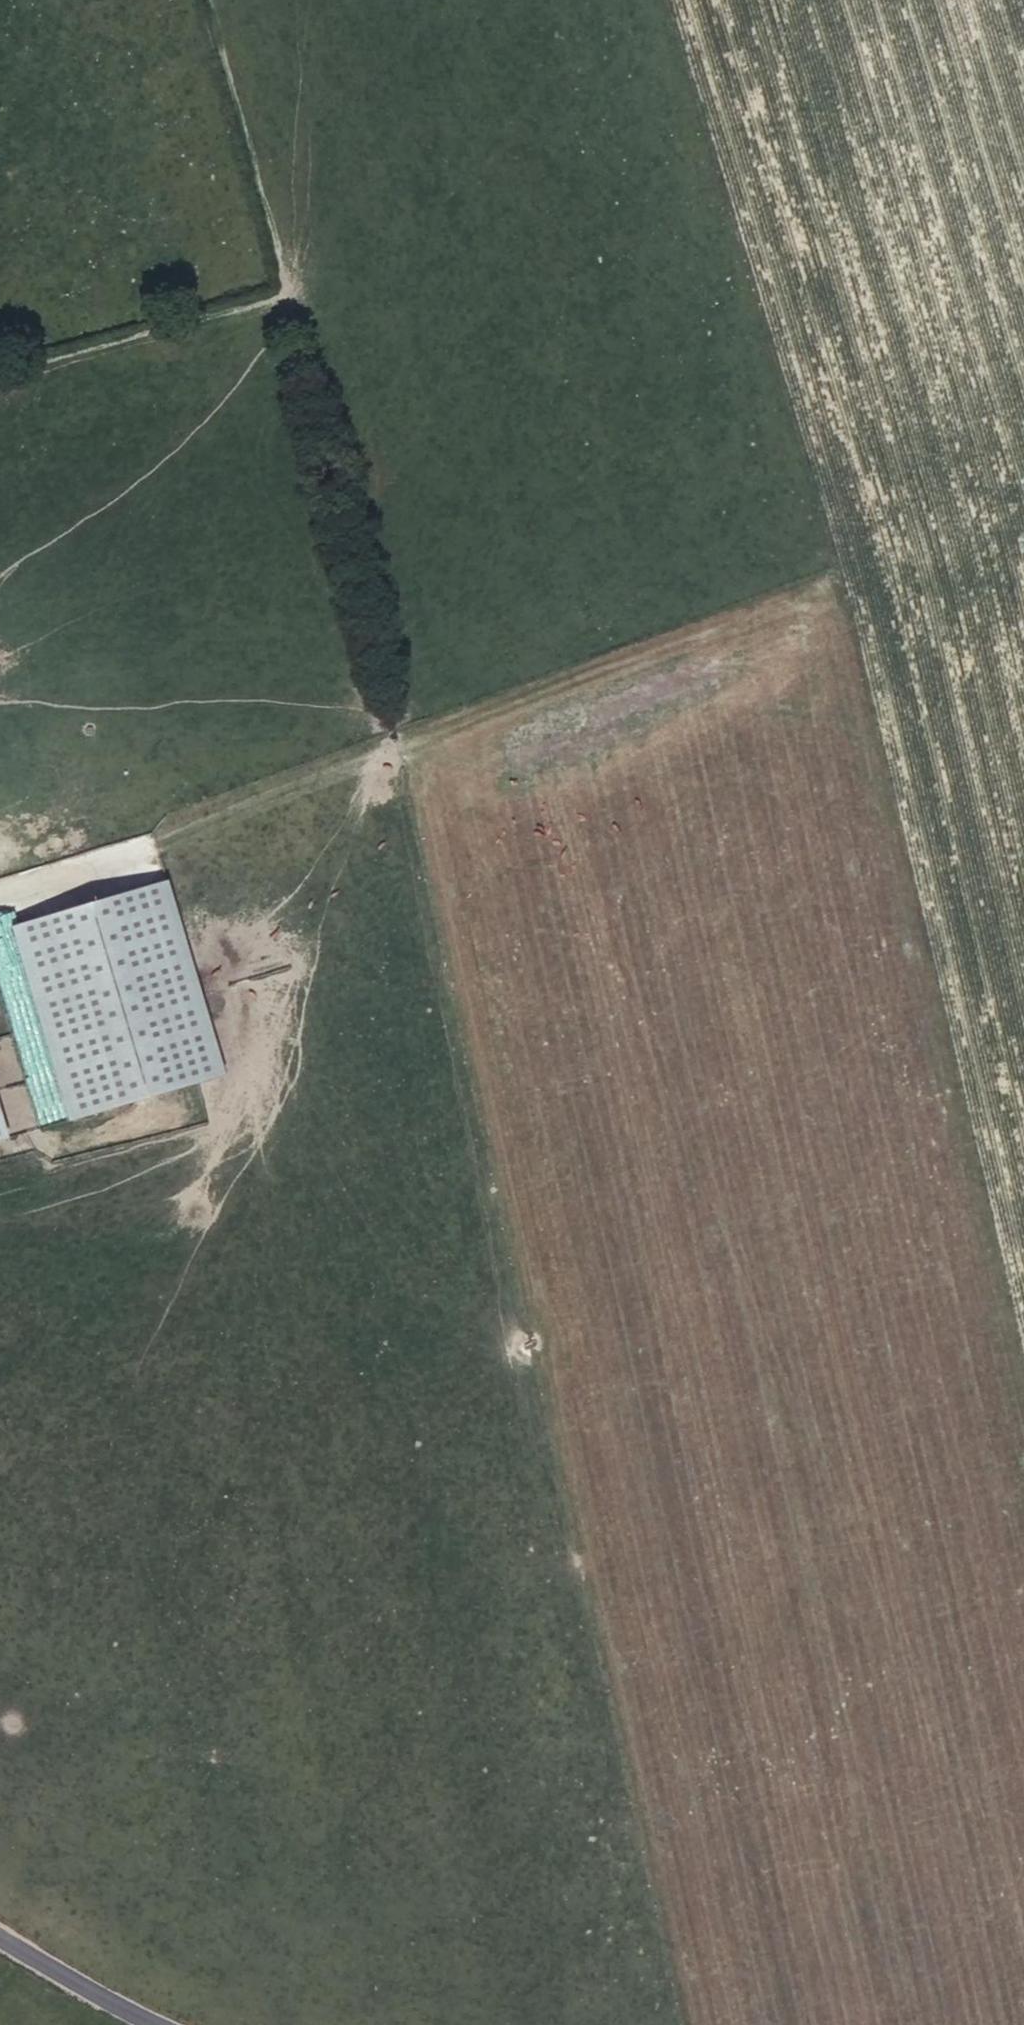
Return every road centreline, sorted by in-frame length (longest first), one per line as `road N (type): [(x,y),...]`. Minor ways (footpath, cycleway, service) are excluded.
road 1 (residential): [(0,1939),(154,2024)]

